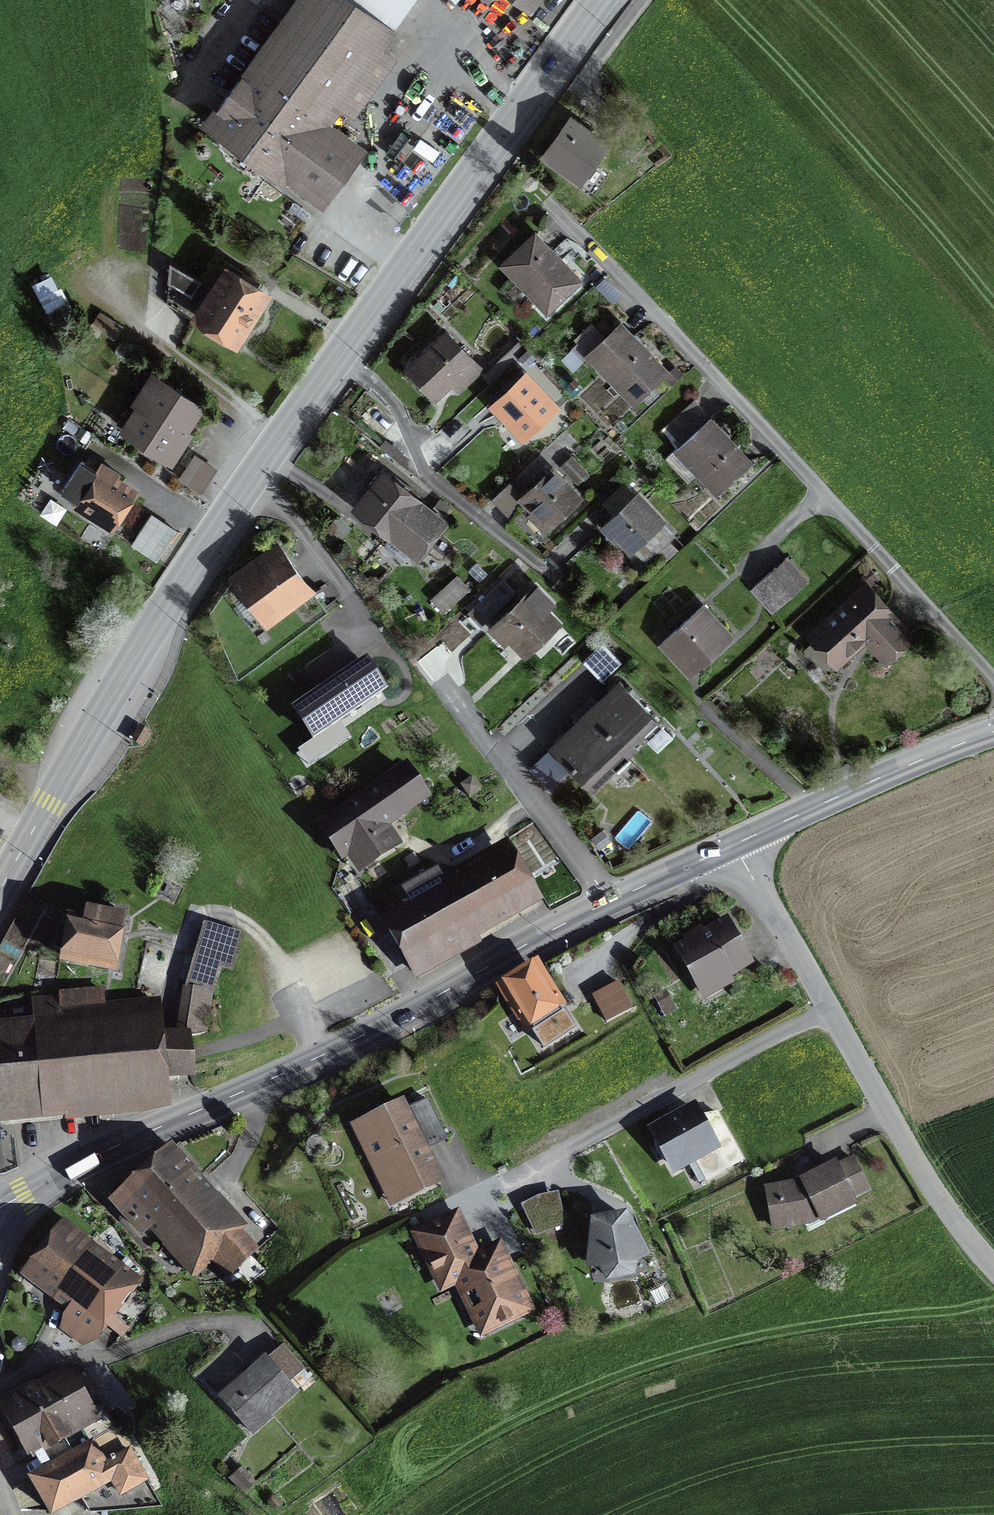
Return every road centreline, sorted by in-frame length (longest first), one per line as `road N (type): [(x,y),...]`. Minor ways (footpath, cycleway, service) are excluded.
road 1 (secondary): [(601,0),(277,443),(162,613),(0,884)]
road 2 (tertiary): [(0,1209),(734,846)]
road 3 (residential): [(993,682),(597,254)]
road 4 (tertiary): [(734,846),(958,1232),(993,1264)]
road 5 (tertiary): [(734,846),(993,733)]

